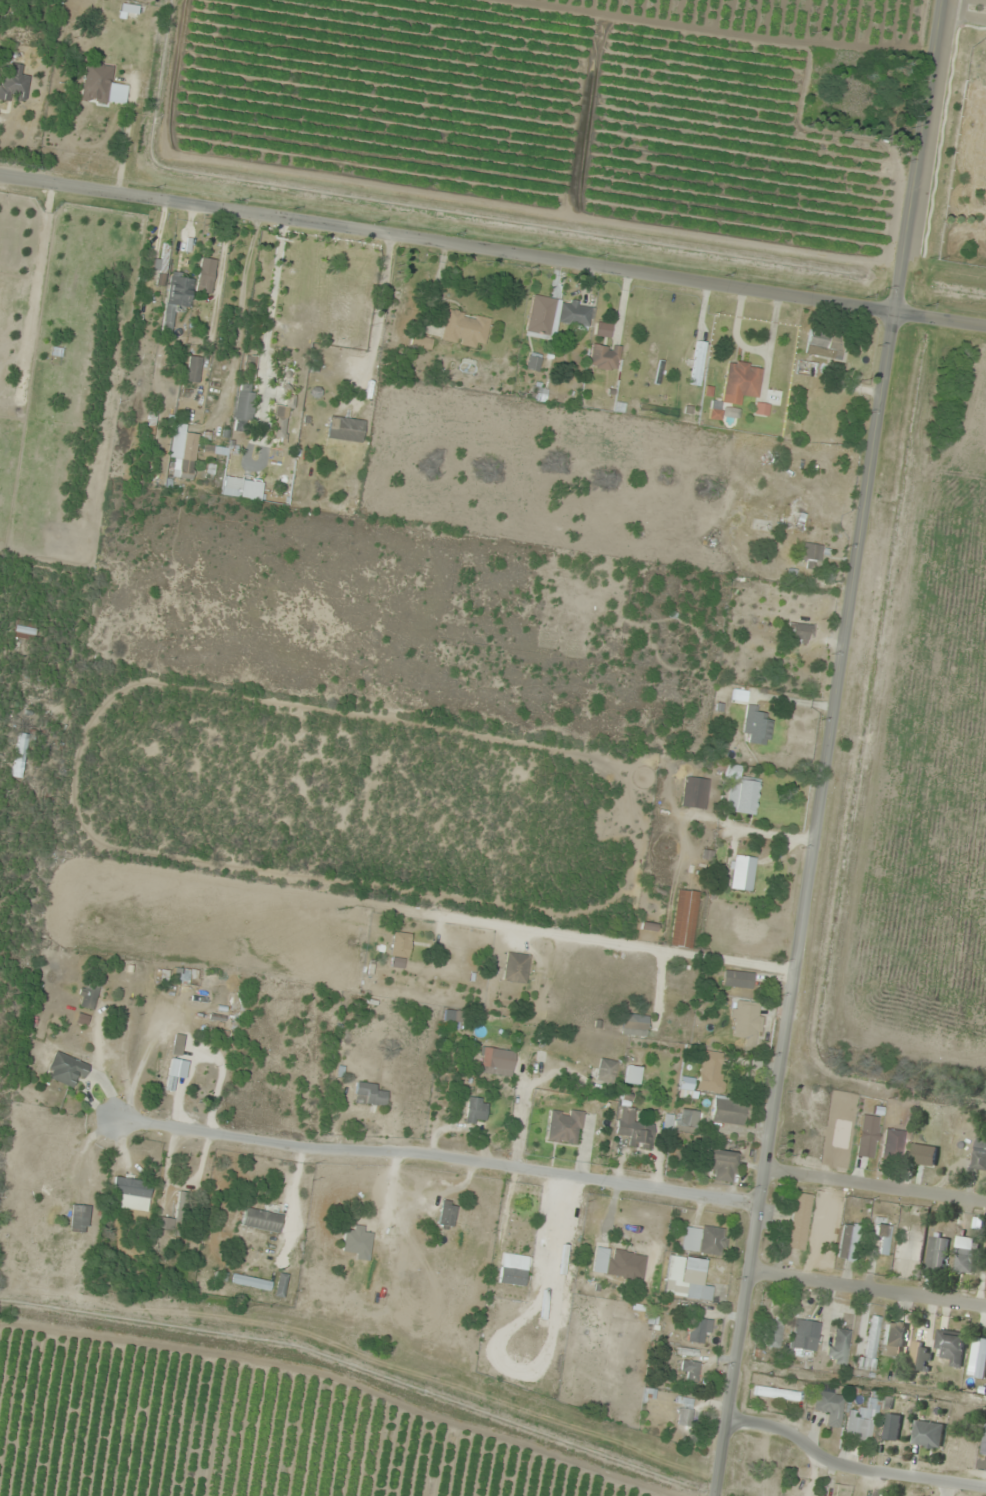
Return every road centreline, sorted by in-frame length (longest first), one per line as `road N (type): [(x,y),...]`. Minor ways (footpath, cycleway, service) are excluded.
road 1 (tertiary): [(715,1495),(942,0)]
road 2 (tertiary): [(0,175),(985,325)]
road 3 (residential): [(761,1206),(443,1157),(328,1150),(119,1120)]
road 4 (residential): [(95,189),(1,788)]
road 5 (residential): [(799,971),(279,889)]
road 6 (residential): [(727,1418),(790,1432),(825,1460),(985,1487)]
road 7 (residential): [(751,1275),(985,1309)]
road 8 (residential): [(985,1203),(769,1169)]

